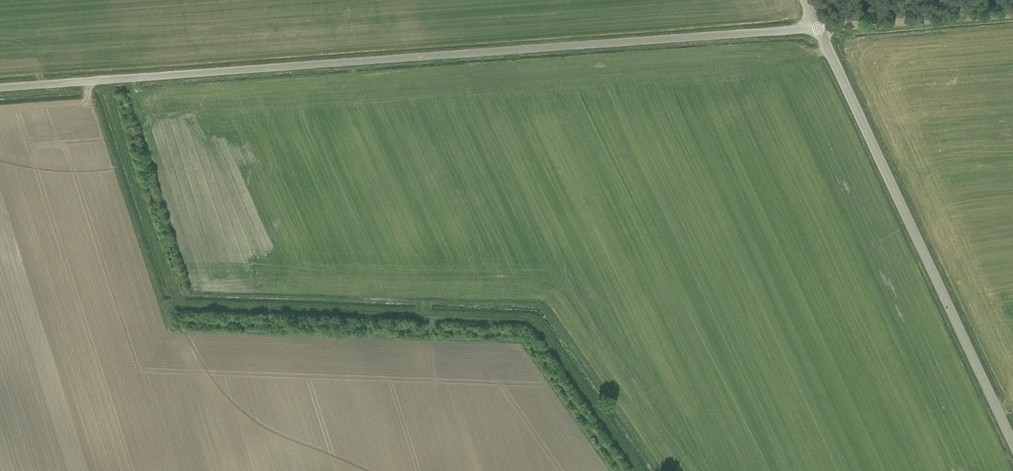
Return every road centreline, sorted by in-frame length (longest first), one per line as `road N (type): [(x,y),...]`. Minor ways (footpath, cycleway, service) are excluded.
road 1 (unclassified): [(0,87),(818,28)]
road 2 (track): [(104,80),(179,299),(527,321),(639,470)]
road 3 (unclassified): [(1012,444),(818,28)]

